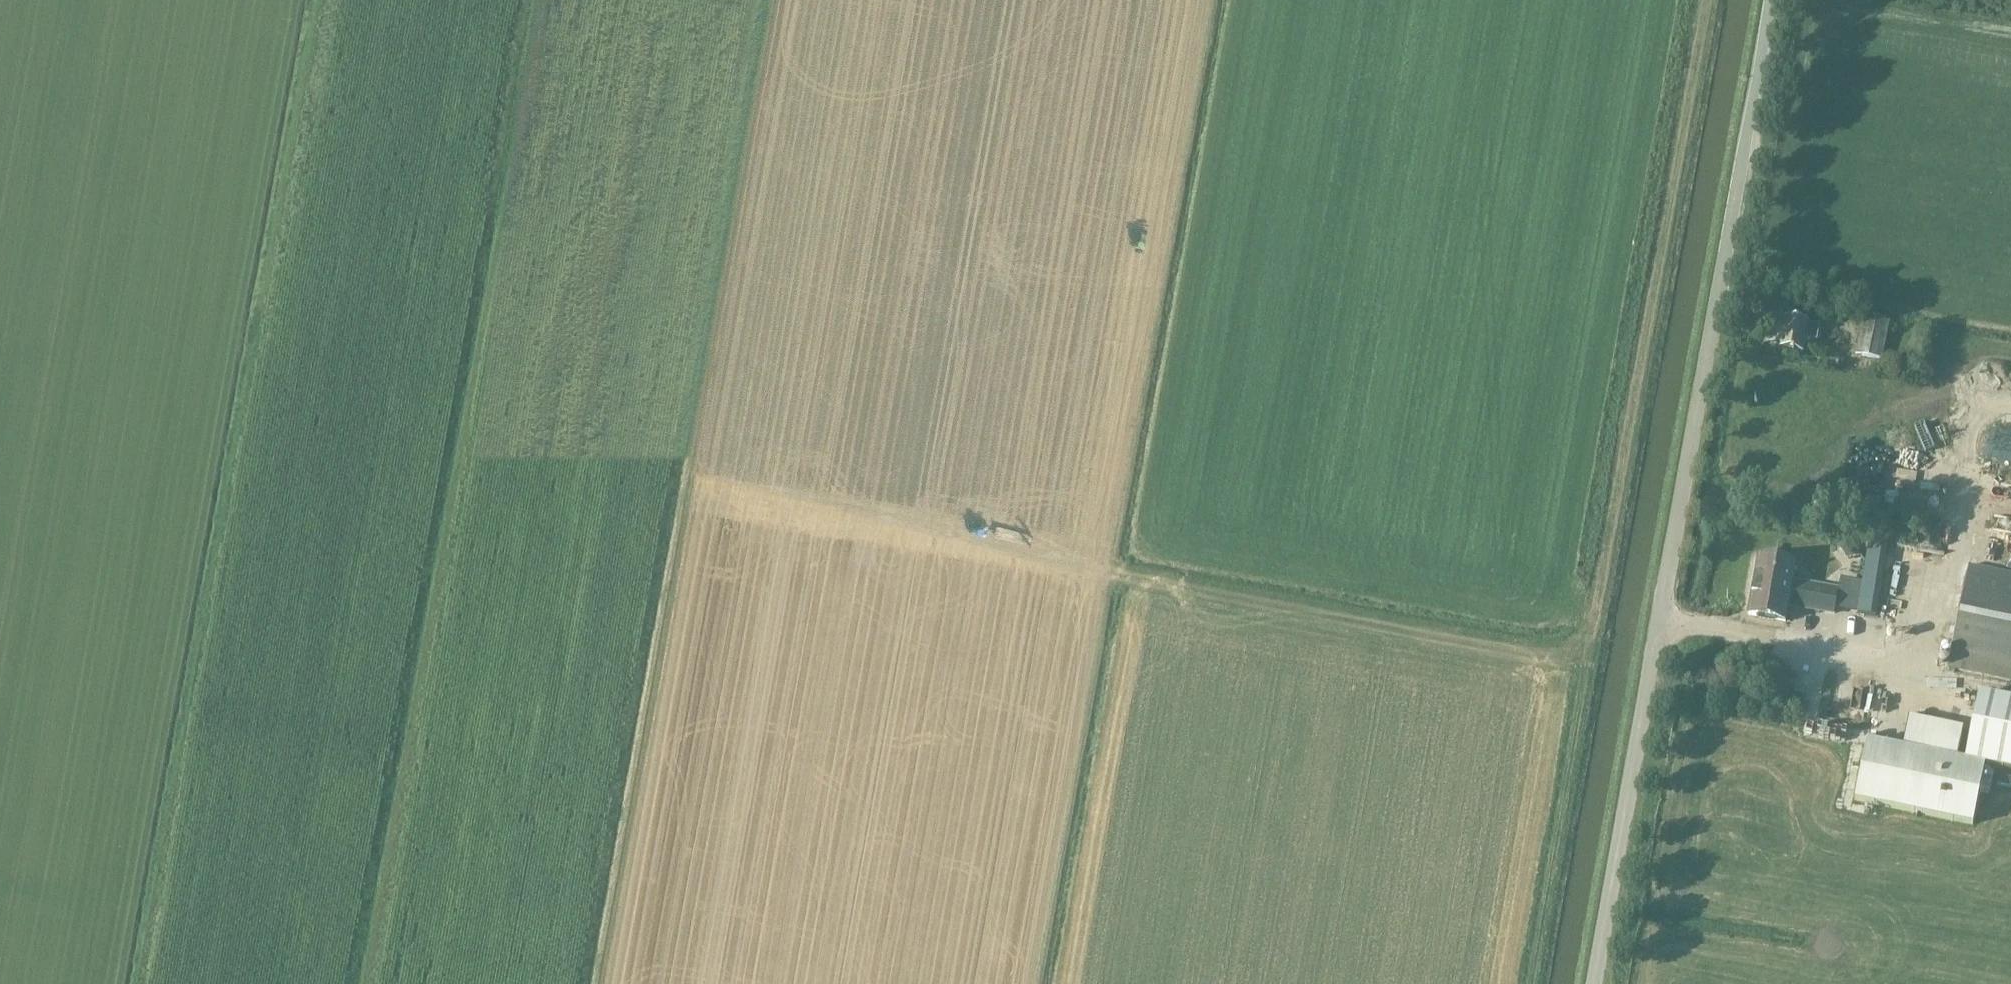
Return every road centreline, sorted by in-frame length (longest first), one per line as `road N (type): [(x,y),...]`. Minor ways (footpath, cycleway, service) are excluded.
road 1 (unclassified): [(1599,983),(1776,0)]
road 2 (track): [(1702,0),(1526,983)]

